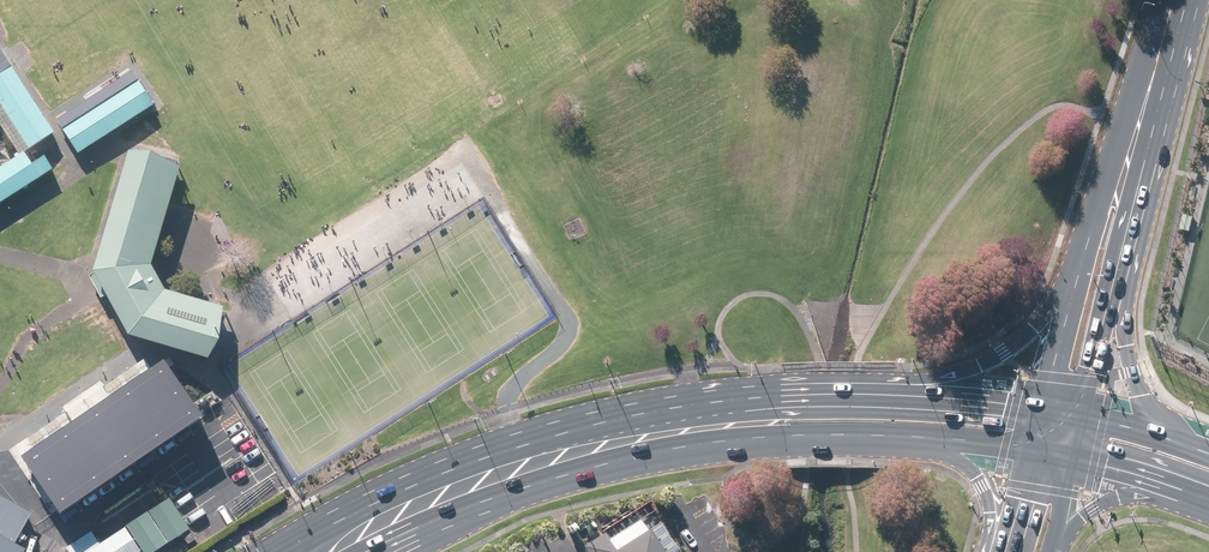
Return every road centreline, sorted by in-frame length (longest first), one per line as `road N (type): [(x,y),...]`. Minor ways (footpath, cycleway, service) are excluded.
road 1 (primary): [(285,551),(423,478),(500,447),(686,406),(811,396)]
road 2 (primary): [(918,440),(701,444),(492,499)]
road 3 (primary): [(811,396),(933,377),(1004,351),(1040,319),(1091,236)]
road 4 (primary): [(1125,242),(1133,370),(1164,431),(1202,460)]
road 5 (primary): [(811,396),(1044,414)]
road 6 (secondary): [(1171,0),(1121,179)]
road 7 (secondary): [(1125,242),(1080,422)]
road 8 (secondary): [(1044,414),(1091,236)]
road 9 (primary): [(1195,495),(1104,503),(1081,516),(1055,551)]
road 10 (primary): [(995,551),(976,471),(918,440)]
road 11 (primary): [(492,499),(372,551)]
road 12 (primary): [(1195,495),(1071,457)]
road 13 (primary): [(1080,422),(1202,460)]

